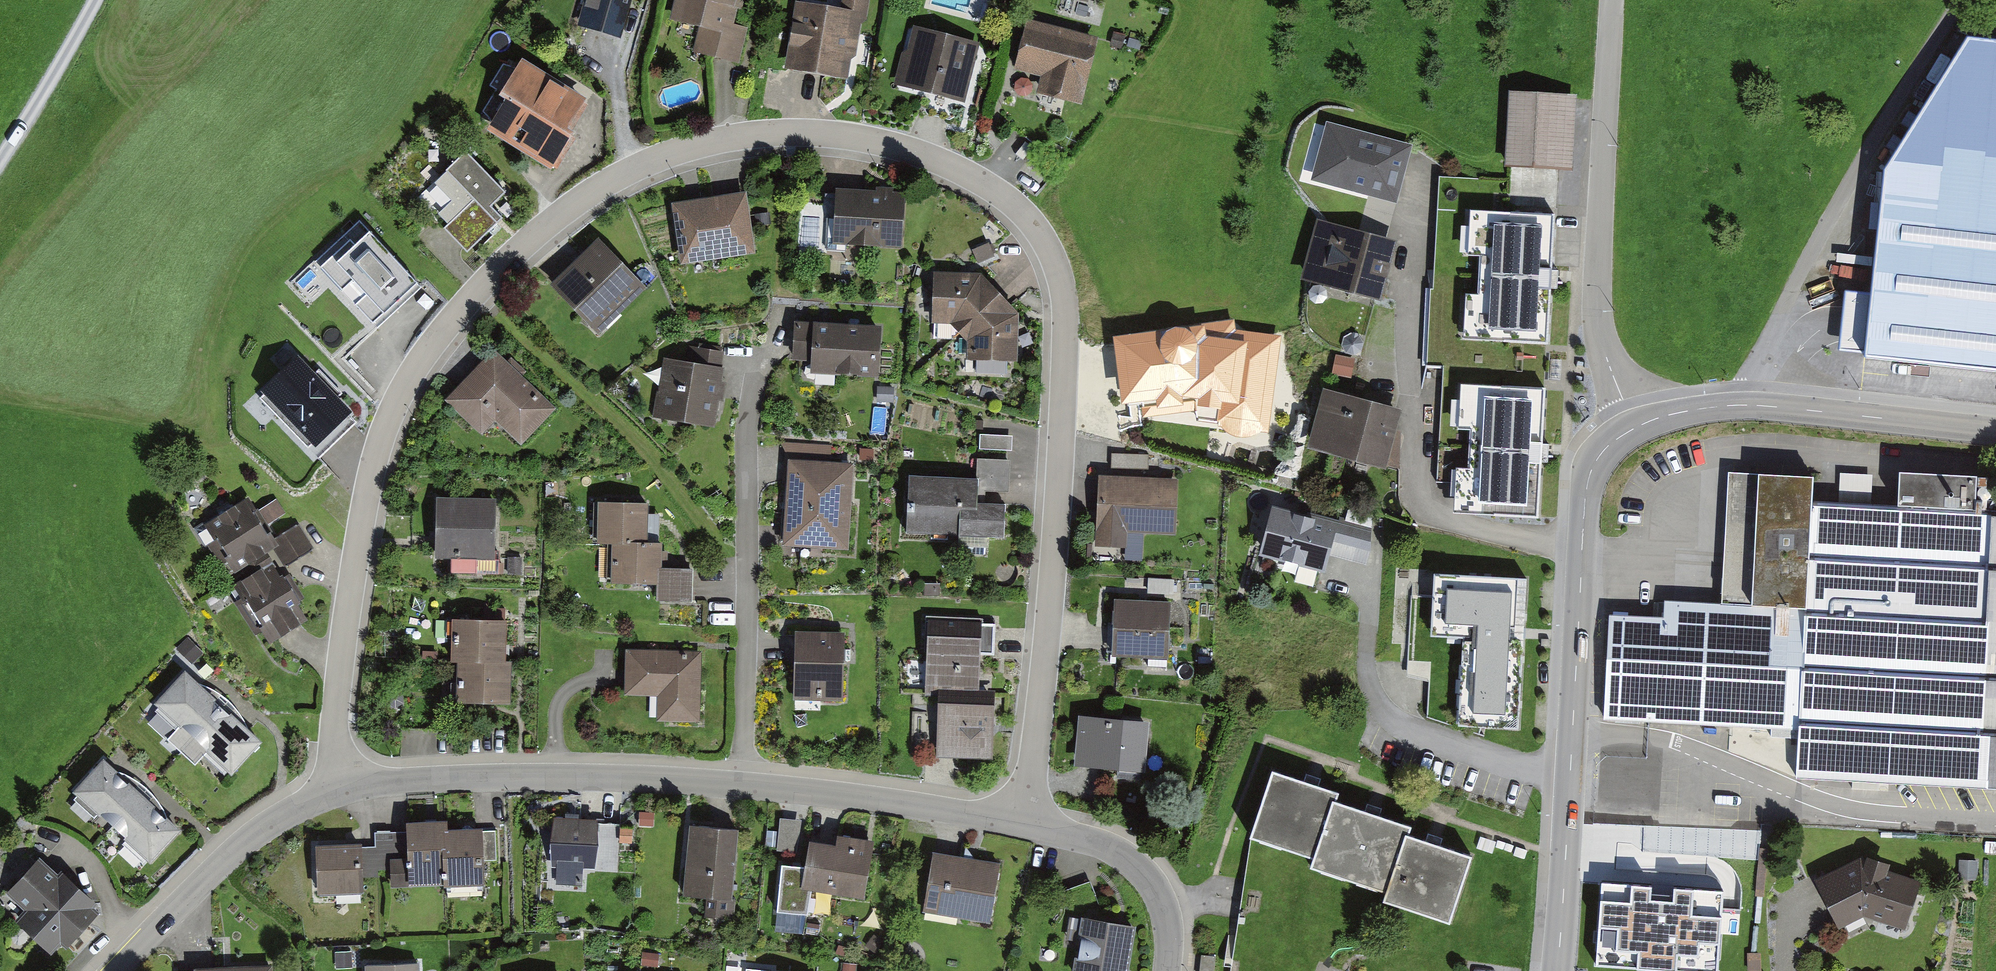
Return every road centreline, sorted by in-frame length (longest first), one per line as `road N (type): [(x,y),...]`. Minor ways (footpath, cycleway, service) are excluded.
road 1 (residential): [(338,784),(336,720),(365,502),(386,429),(447,327),(521,248),(632,173),(749,135),(825,134),(883,143),(985,182),(1024,214),(1065,288),(1053,549),(1024,822)]
road 2 (tertiary): [(1634,428),(1591,467),(1585,499),(1557,970)]
road 3 (residential): [(787,310),(757,368),(748,431),(744,783)]
road 4 (residential): [(1964,0),(1859,167),(1745,386),(1744,405)]
road 5 (unclassified): [(1609,0),(1598,308),(1602,350),(1634,428)]
road 6 (residential): [(744,783),(557,775),(338,784)]
road 7 (residential): [(338,784),(222,860),(115,970)]
road 8 (residential): [(1024,822),(744,783)]
road 9 (tertiary): [(1744,405),(1995,430)]
road 10 (residential): [(1167,970),(1168,915),(1142,867),(1093,839),(1024,822)]
road 11 (track): [(95,0),(0,160)]

